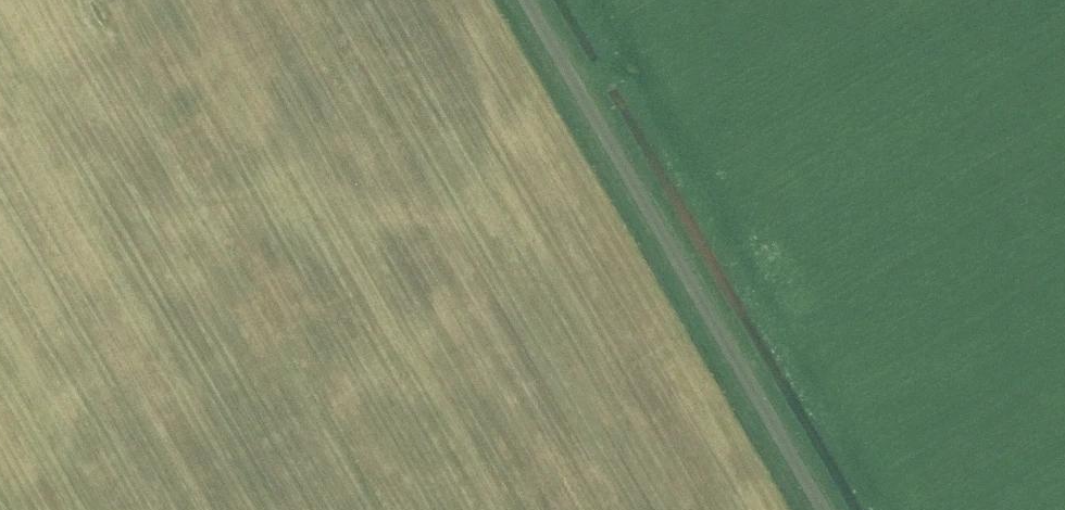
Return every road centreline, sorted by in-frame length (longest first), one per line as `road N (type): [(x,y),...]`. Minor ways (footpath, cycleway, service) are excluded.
road 1 (unclassified): [(823,509),(527,0)]

